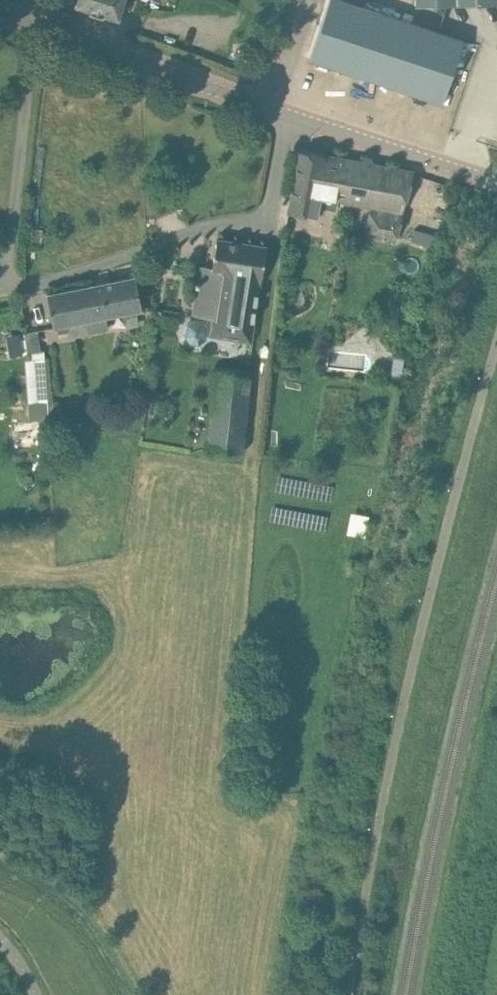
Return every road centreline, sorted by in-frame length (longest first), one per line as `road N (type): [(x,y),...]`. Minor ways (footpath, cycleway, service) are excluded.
road 1 (unclassified): [(8,289),(263,214),(290,119)]
road 2 (tertiary): [(290,119),(36,23)]
road 3 (unclassified): [(8,289),(36,23)]
road 4 (tertiary): [(496,180),(290,119)]

